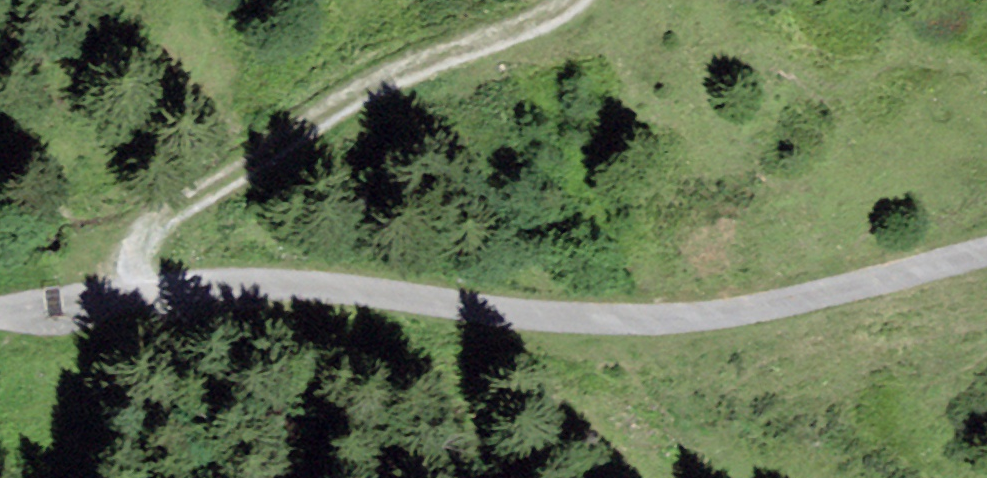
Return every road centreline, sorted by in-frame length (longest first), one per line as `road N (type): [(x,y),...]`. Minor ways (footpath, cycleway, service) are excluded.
road 1 (unclassified): [(0,314),(253,284),(509,312),(676,318),(806,298),(986,251)]
road 2 (track): [(125,298),(149,238),(335,105),(569,0)]

